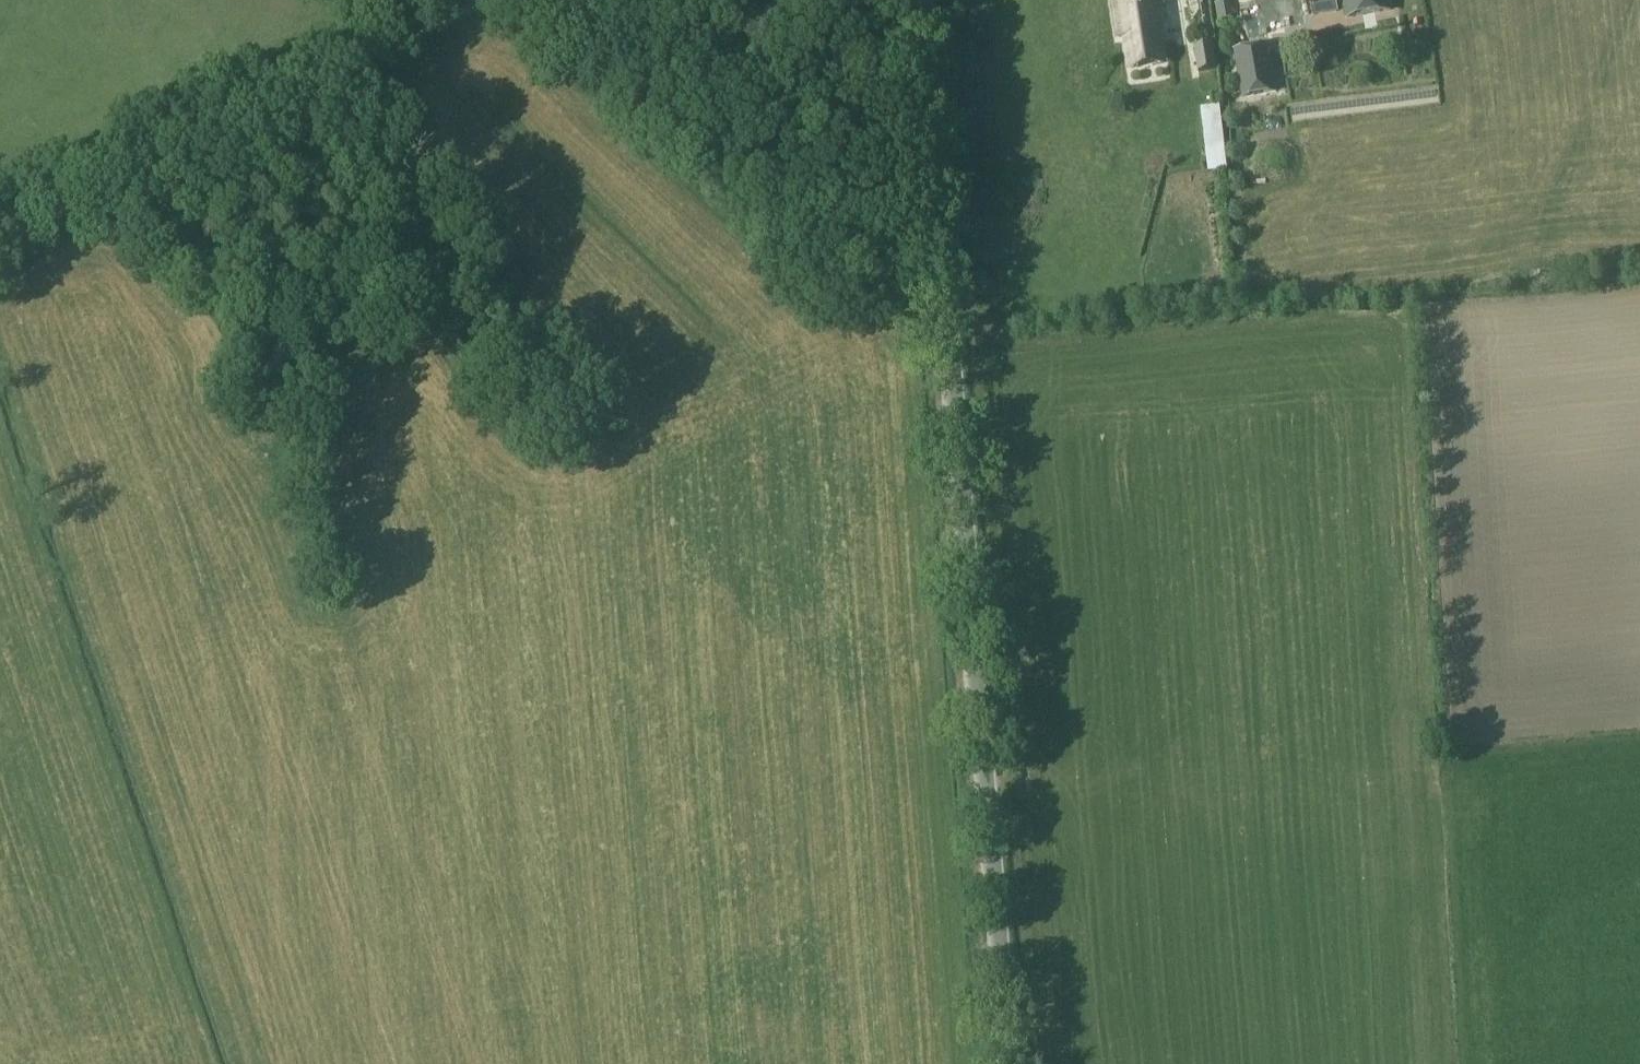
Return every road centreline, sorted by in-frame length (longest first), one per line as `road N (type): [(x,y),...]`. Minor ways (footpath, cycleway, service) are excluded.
road 1 (unclassified): [(1011,1063),(928,0)]
road 2 (tertiary): [(0,233),(23,230),(495,0)]

